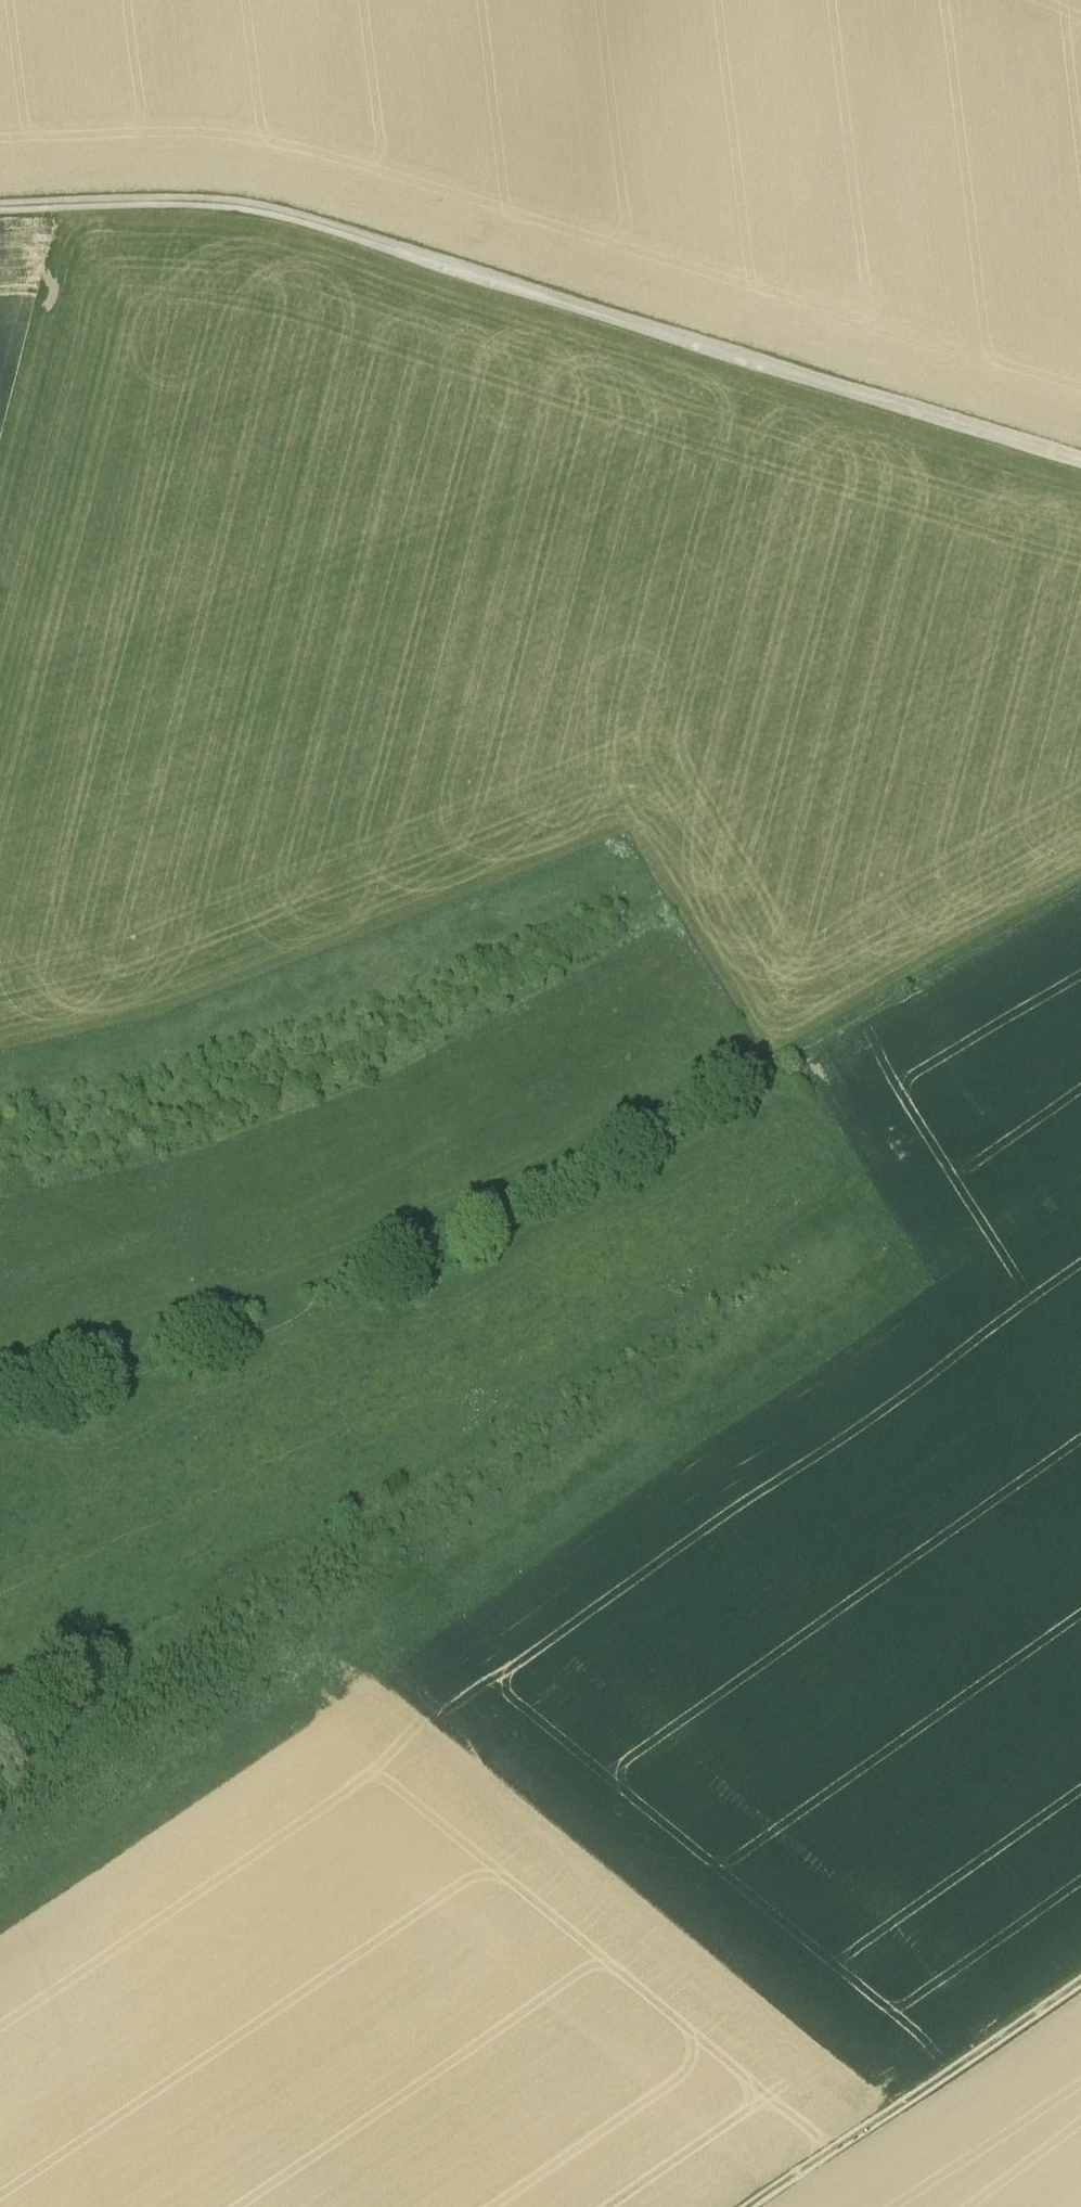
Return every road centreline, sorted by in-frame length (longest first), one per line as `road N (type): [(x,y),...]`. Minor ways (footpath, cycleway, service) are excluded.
road 1 (track): [(0,209),(243,206),(1080,454)]
road 2 (track): [(748,2206),(1080,1979)]

